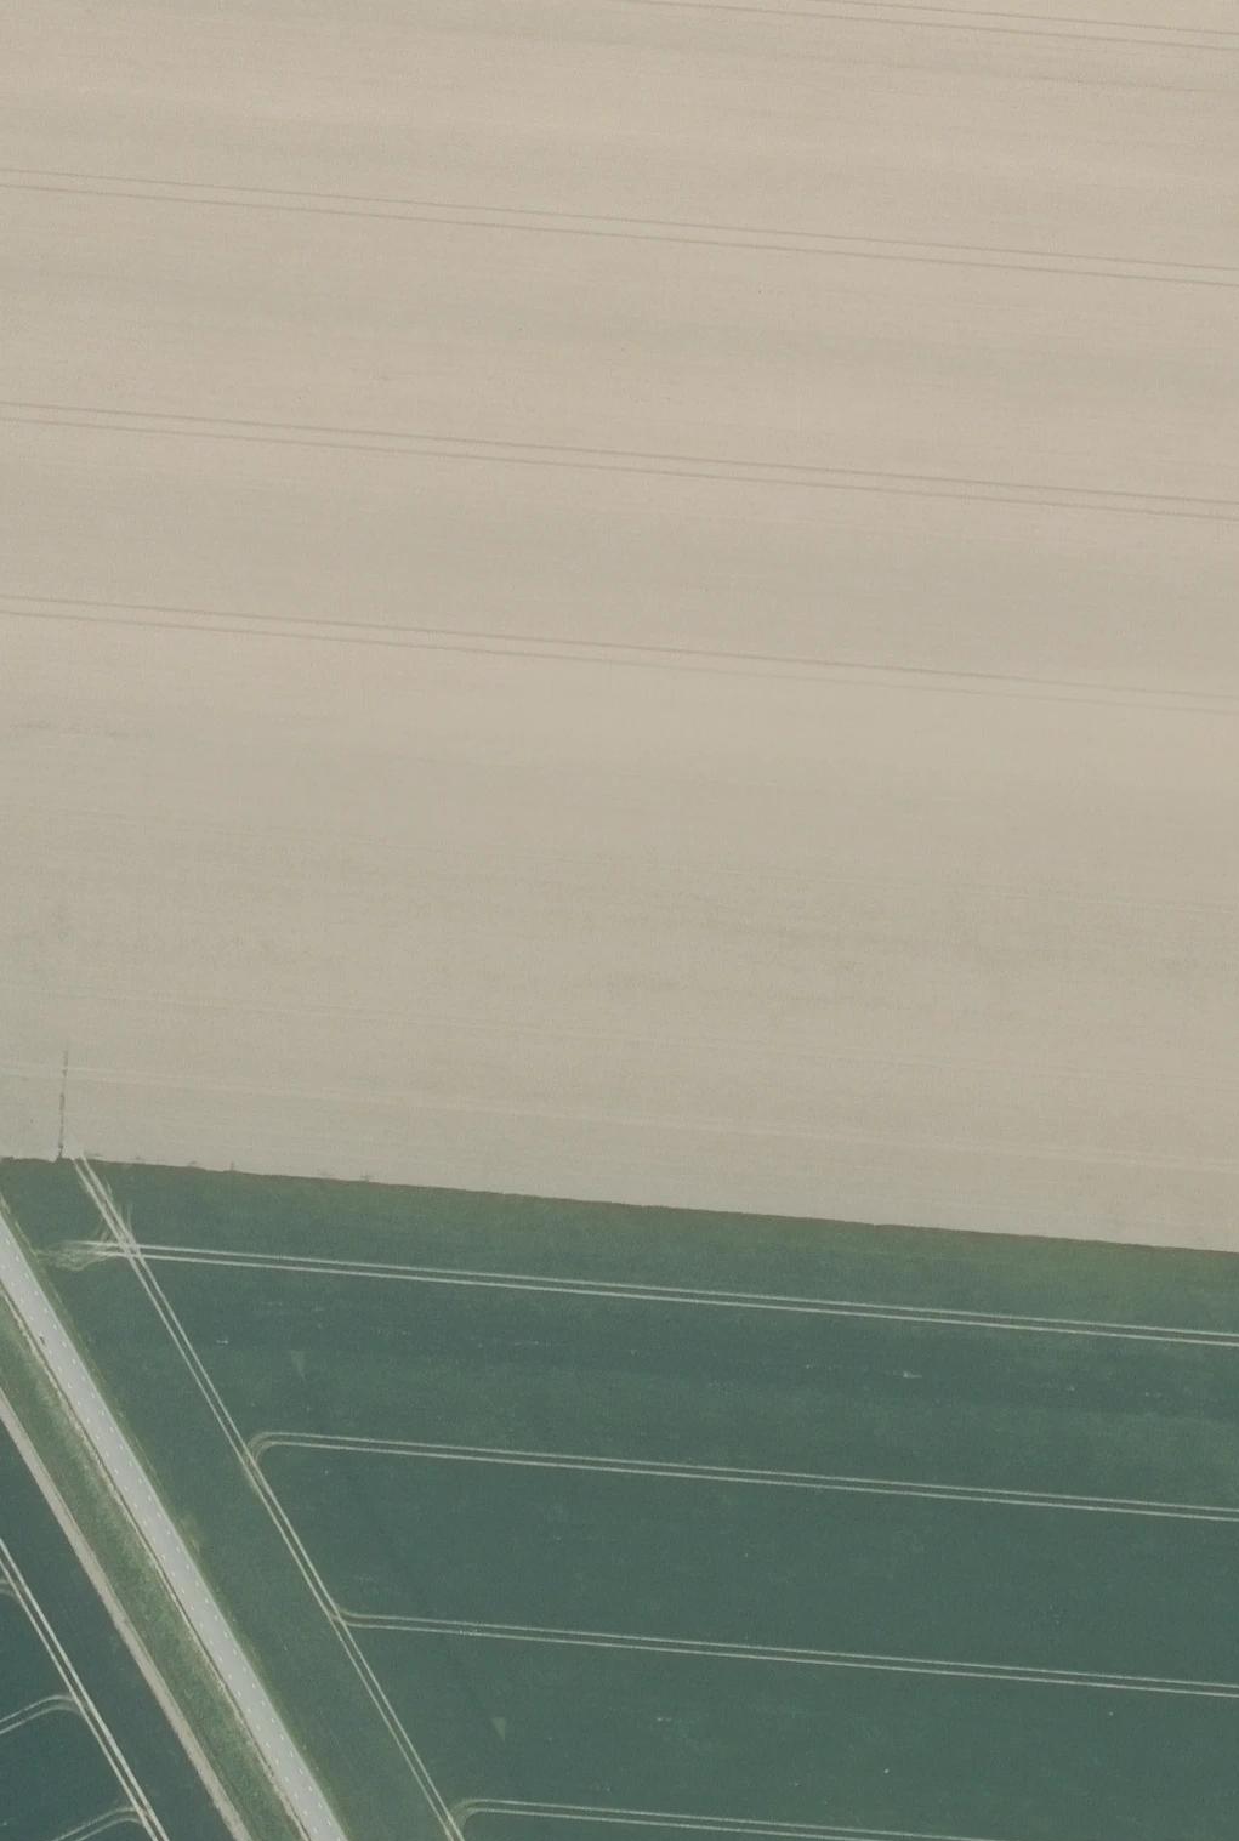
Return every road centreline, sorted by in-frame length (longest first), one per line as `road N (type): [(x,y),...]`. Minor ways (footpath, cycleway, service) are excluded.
road 1 (tertiary): [(329,1840),(0,1242)]

